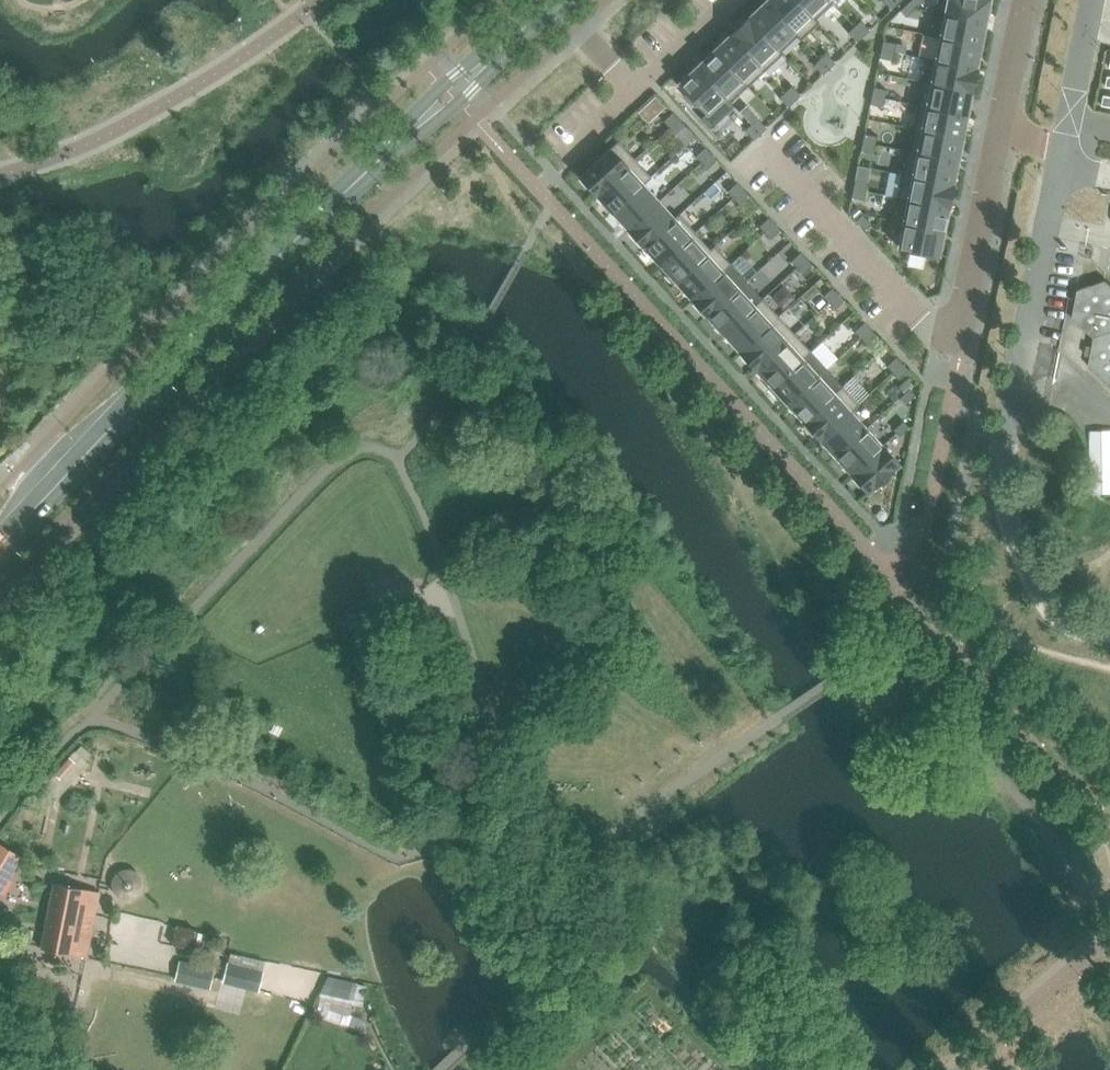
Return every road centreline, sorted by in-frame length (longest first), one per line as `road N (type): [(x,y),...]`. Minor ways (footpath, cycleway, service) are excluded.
road 1 (unclassified): [(0,555),(218,314),(551,0)]
road 2 (residential): [(1029,0),(959,329)]
road 3 (residential): [(637,92),(736,0)]
road 4 (residential): [(551,0),(637,92)]

